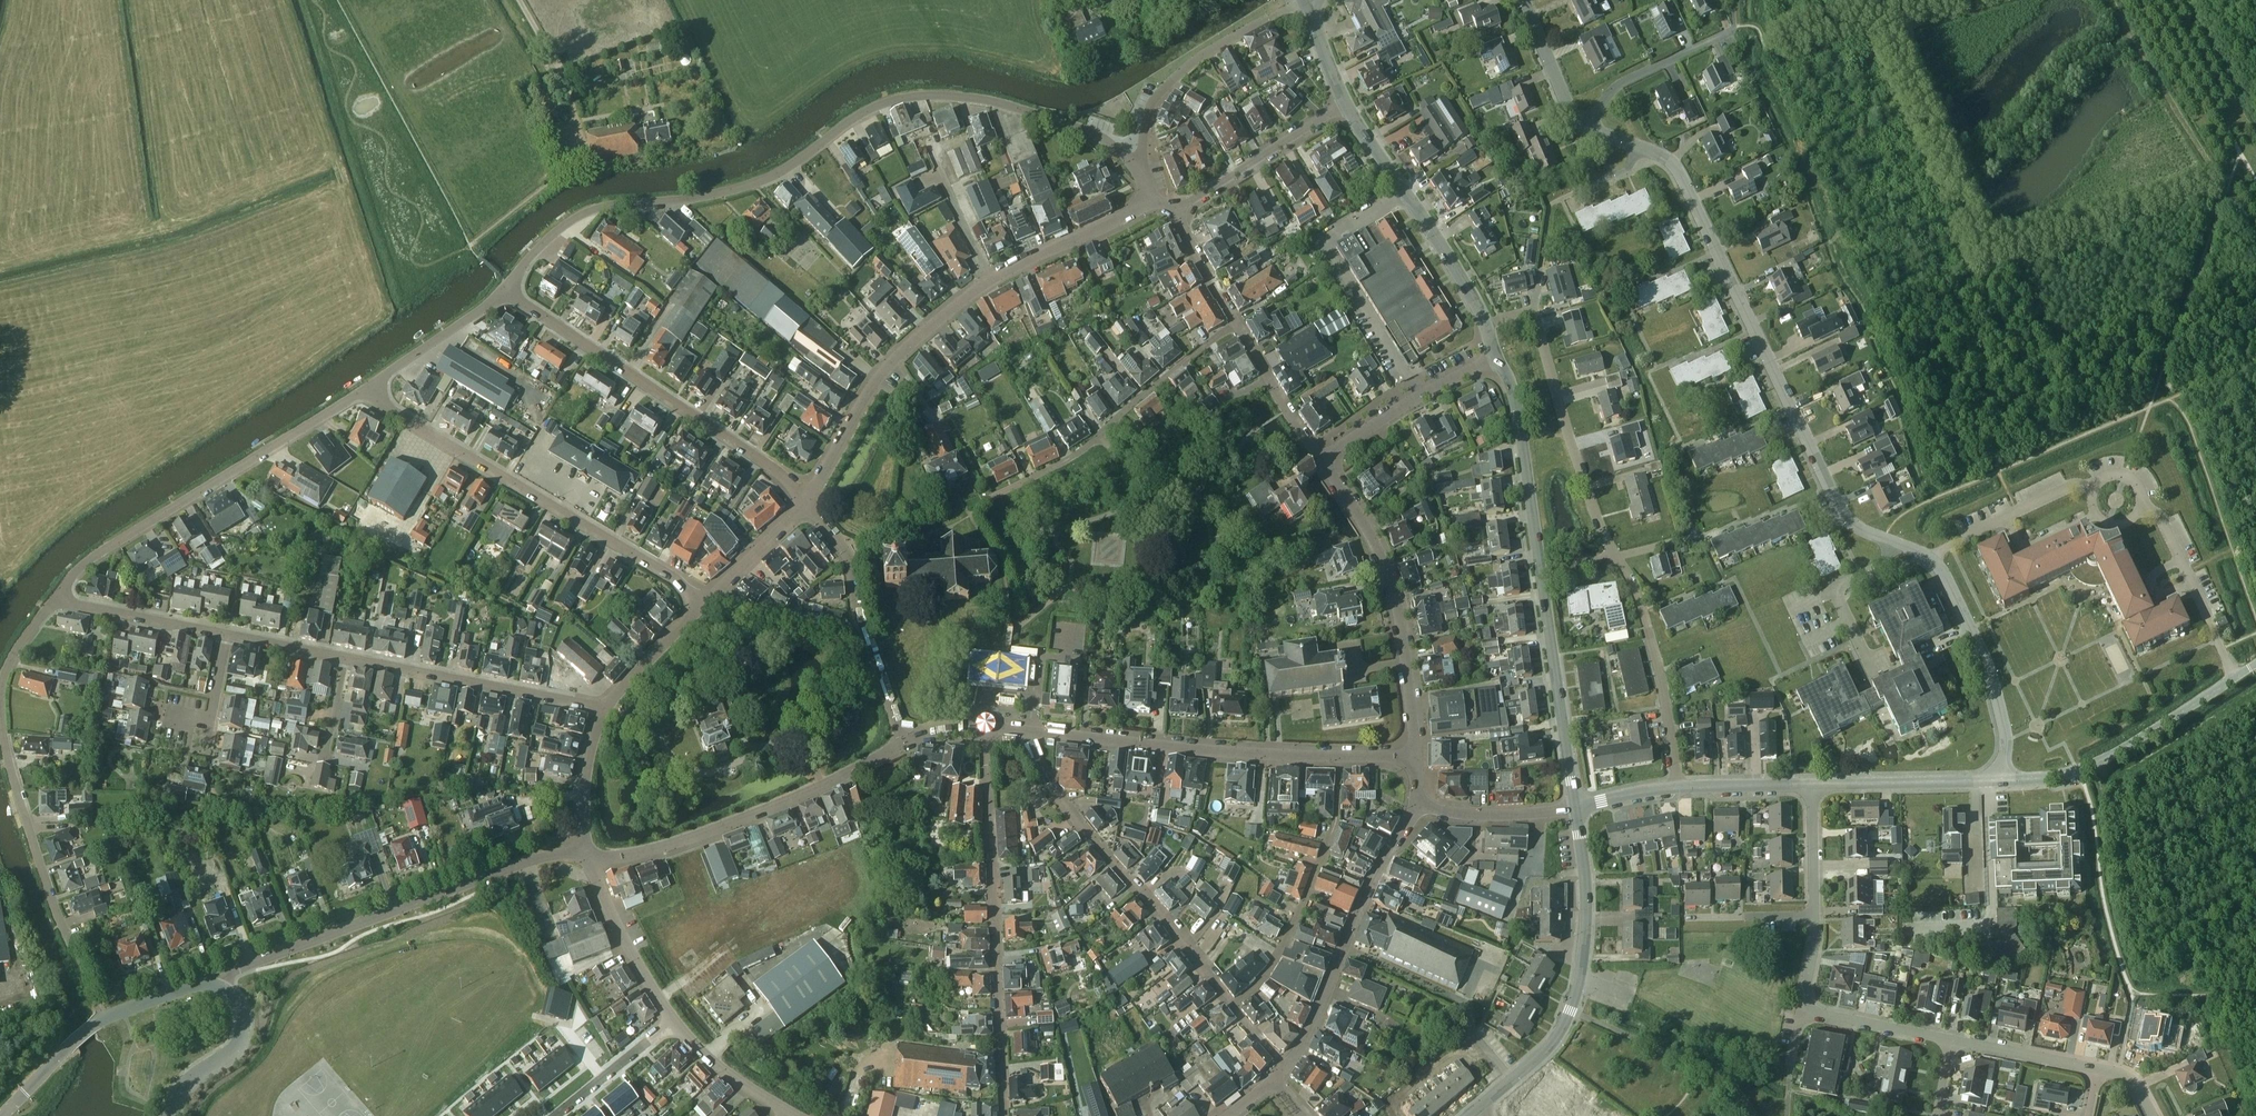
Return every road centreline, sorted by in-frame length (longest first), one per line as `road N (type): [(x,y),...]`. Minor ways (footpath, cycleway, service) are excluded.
road 1 (residential): [(2005,780),(1995,693),(1941,569),(1841,510),(1675,165),(1588,128)]
road 2 (residential): [(507,287),(583,214),(749,185),(862,114),(903,98),(965,96),(1046,117),(1101,136),(1141,170)]
road 3 (residential): [(804,502),(871,388),(916,339),(998,274),(1149,203)]
road 4 (secondary): [(1575,807),(1520,432),(1495,358)]
road 5 (residential): [(701,606),(667,574),(383,405),(368,385)]
road 6 (unclassified): [(223,987),(243,966),(529,861),(589,855)]
road 7 (residential): [(1005,1115),(984,727)]
road 8 (residential): [(72,946),(11,769),(0,707),(10,660),(58,594)]
road 9 (residential): [(58,594),(99,553),(368,385)]
road 10 (residential): [(804,502),(773,468),(507,287)]
road 11 (residential): [(1236,1011),(1047,780),(1033,730)]
road 12 (secondary): [(1473,1111),(1549,1048),(1574,1002),(1586,908),(1575,807)]
road 13 (unclassified): [(589,855),(621,856),(710,830),(904,743)]
road 14 (residential): [(1416,756),(1391,583),(1323,460)]
road 15 (residential): [(1617,560),(1585,492),(1534,316),(1486,326)]
road 16 (unclassified): [(1337,756),(1033,730)]
road 17 (residential): [(991,496),(1085,448),(1237,325)]
road 18 (residential): [(1286,1069),(1417,803)]
road 19 (residential): [(1236,1011),(1268,974),(1302,911),(1337,814),(1337,756)]
road 20 (tertiary): [(2005,780),(2097,762),(2255,664)]
road 21 (residential): [(607,708),(344,656)]
road 22 (tertiary): [(1,1115),(105,1018),(181,989),(223,987)]
road 23 (residential): [(904,743),(847,555),(804,502)]
road 24 (secondary): [(1486,326),(1345,104)]
road 25 (residential): [(1675,787),(1659,681),(1617,560)]
road 26 (residential): [(1141,170),(1156,98),(1192,63),(1267,20)]
road 27 (residential): [(1323,460),(1419,396),(1495,358)]
road 28 (residential): [(1175,209),(1345,104)]
road 29 (tertiary): [(1812,783),(2005,780)]
road 30 (residential): [(674,1020),(614,918),(589,855)]
road 31 (residential): [(1588,128),(1615,87),(1730,31)]
road 32 (residential): [(227,634),(72,604),(58,594)]
road 33 (residential): [(368,385),(507,287)]
road 34 (tertiary): [(170,1115),(189,1082),(241,1038),(242,1006),(223,987)]
road 35 (residential): [(1323,460),(1237,325)]
road 36 (unclassified): [(1575,807),(1463,814),(1417,803)]
road 37 (residential): [(793,1114),(712,1061),(674,1020)]
road 38 (residential): [(555,1115),(674,1020)]
road 39 (residential): [(1950,1038),(1801,1008)]
road 40 (residential): [(2098,1068),(1950,1038)]
road 41 (residential): [(589,855),(585,788),(607,708)]
road 42 (residential): [(701,606),(804,502)]
road 43 (residential): [(1588,128),(1570,111),(1524,0)]
road 44 (residential): [(607,708),(701,606)]
road 45 (tertiary): [(1675,787),(1812,783)]
road 46 (residential): [(166,712),(210,721),(227,634)]
road 47 (residential): [(1814,915),(1812,783)]
road 48 (residential): [(1237,325),(1175,209)]
road 49 (residential): [(1814,915),(1683,918)]

